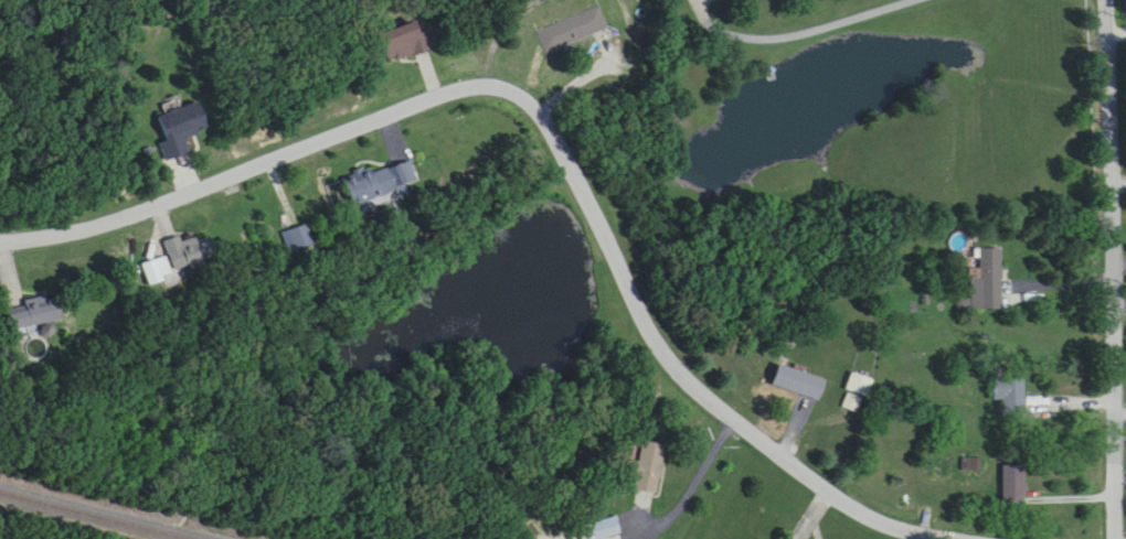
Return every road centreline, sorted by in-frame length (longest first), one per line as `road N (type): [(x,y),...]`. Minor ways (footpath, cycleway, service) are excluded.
road 1 (residential): [(948,538),(872,520),(674,362),(648,328),(540,115),(497,86),(466,89),(177,207),(89,235),(0,248)]
road 2 (residential): [(1119,538),(1106,0)]

